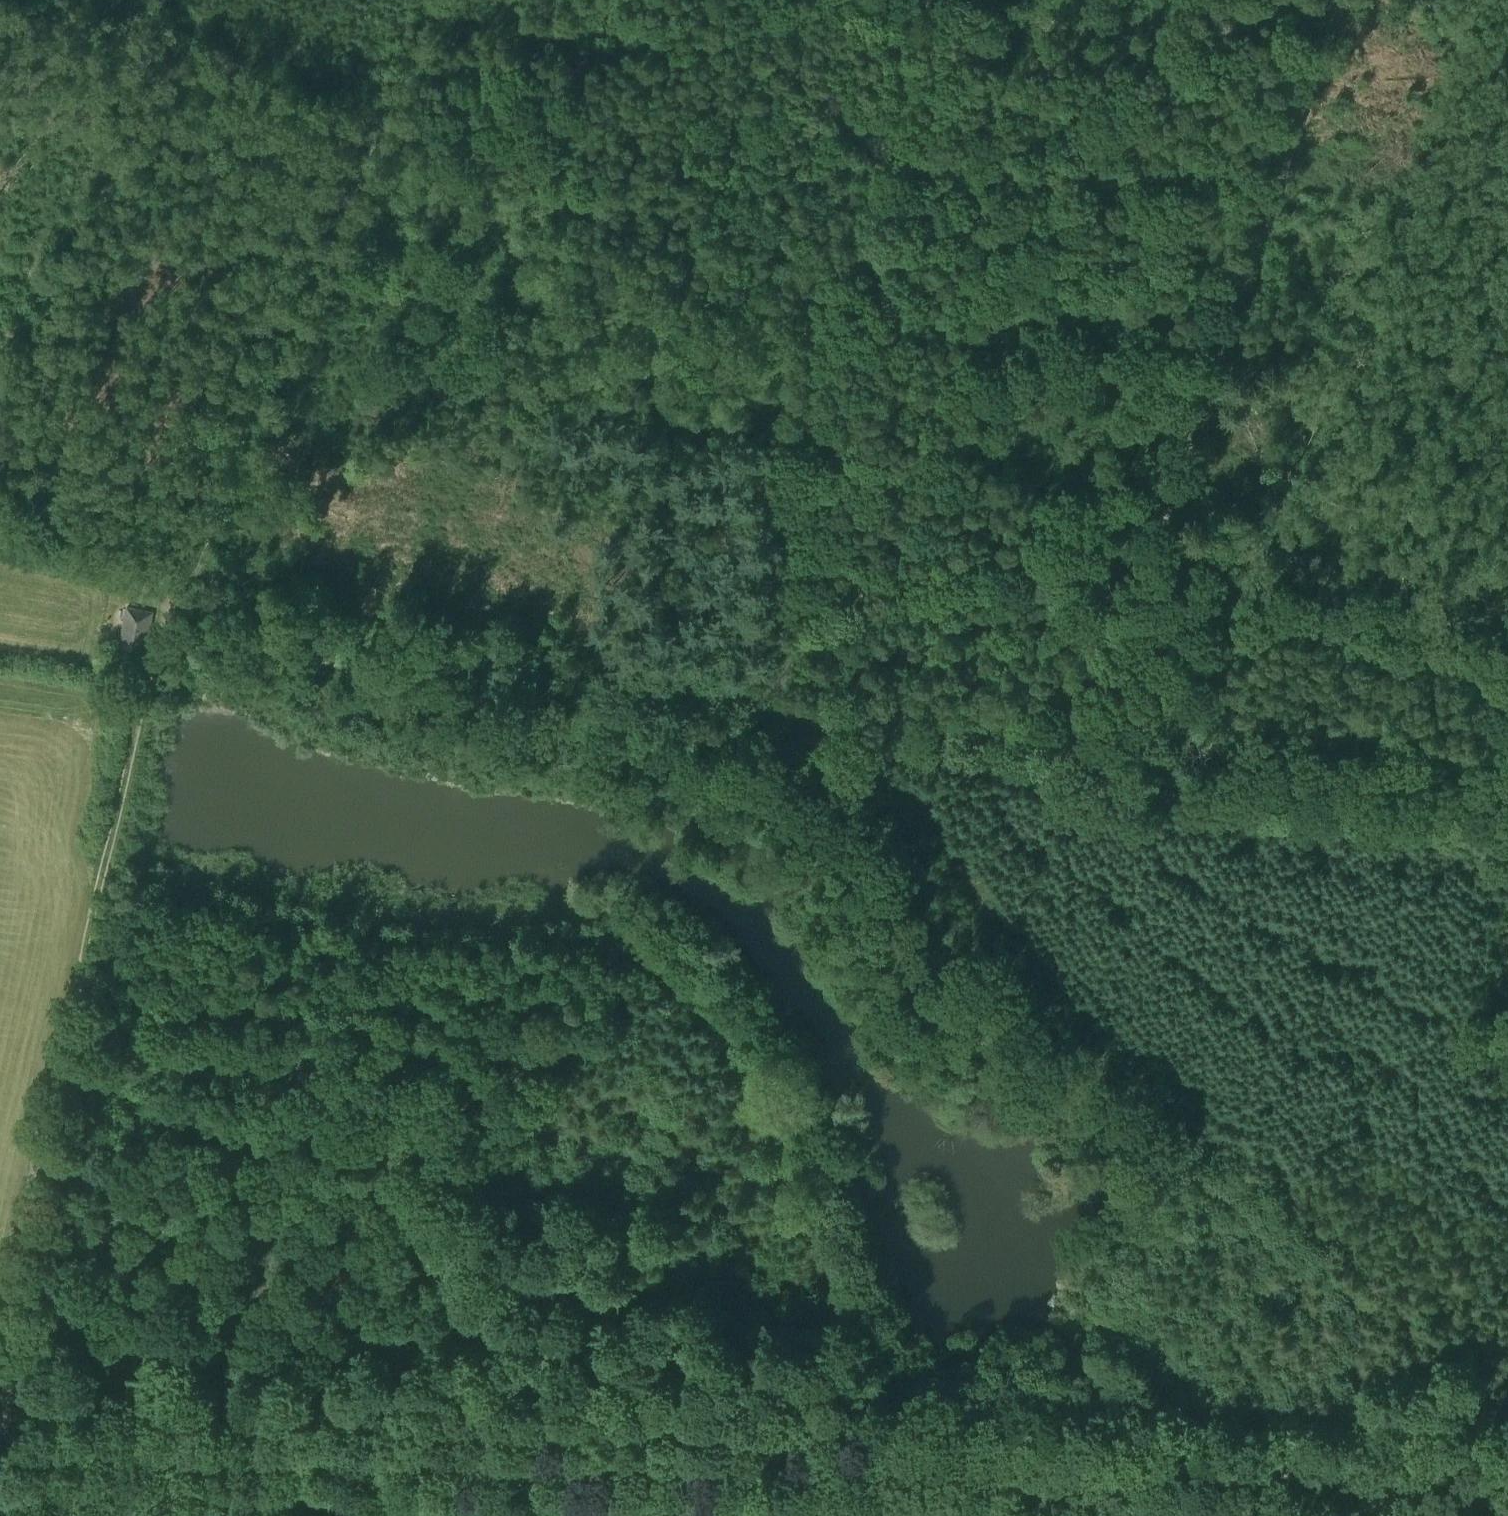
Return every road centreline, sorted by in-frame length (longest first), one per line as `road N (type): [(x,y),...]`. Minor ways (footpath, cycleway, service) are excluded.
road 1 (track): [(985,1472),(0,1443)]
road 2 (track): [(181,591),(163,629),(114,819),(28,1233),(0,1416)]
road 3 (track): [(1507,1486),(985,1472)]

